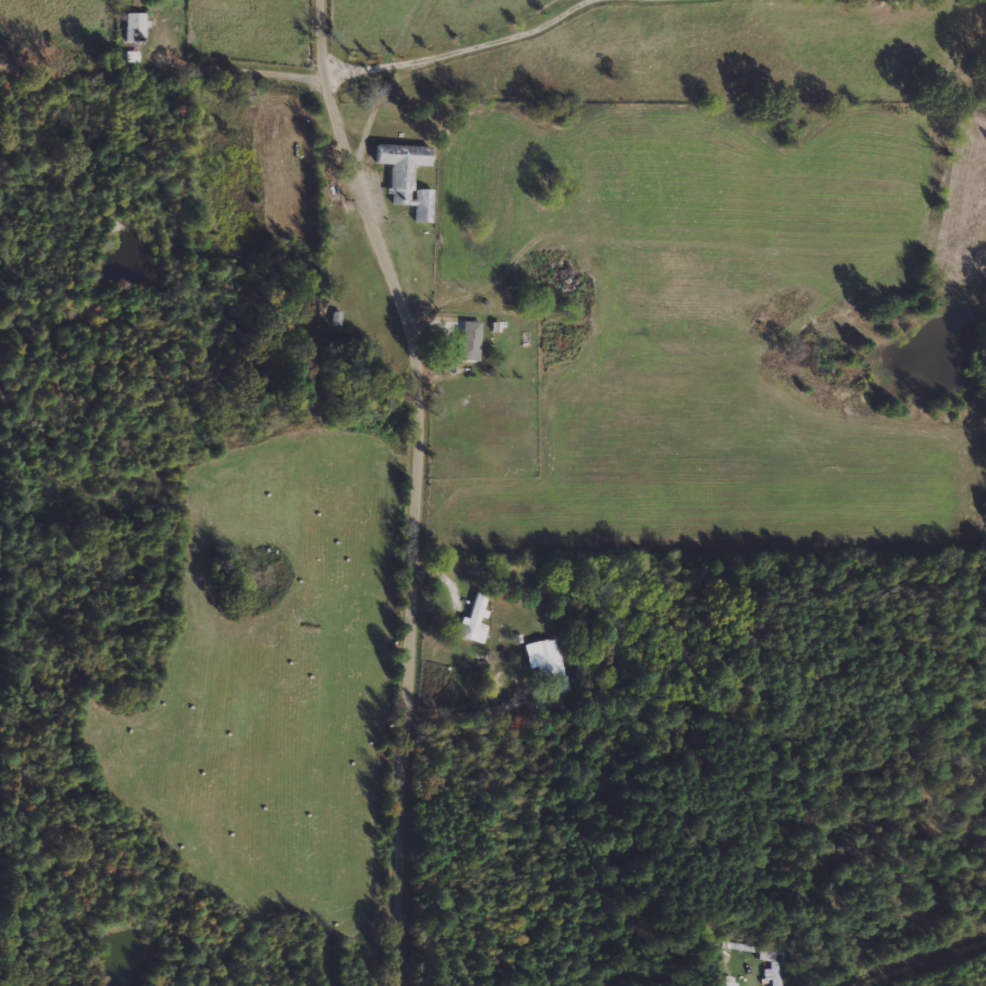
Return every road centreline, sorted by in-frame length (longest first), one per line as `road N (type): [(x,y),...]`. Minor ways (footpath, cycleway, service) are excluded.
road 1 (residential): [(409,985),(427,396),(421,340),(340,91),(332,0)]
road 2 (residential): [(416,739),(607,698)]
road 3 (residential): [(340,91),(399,59),(427,0)]

